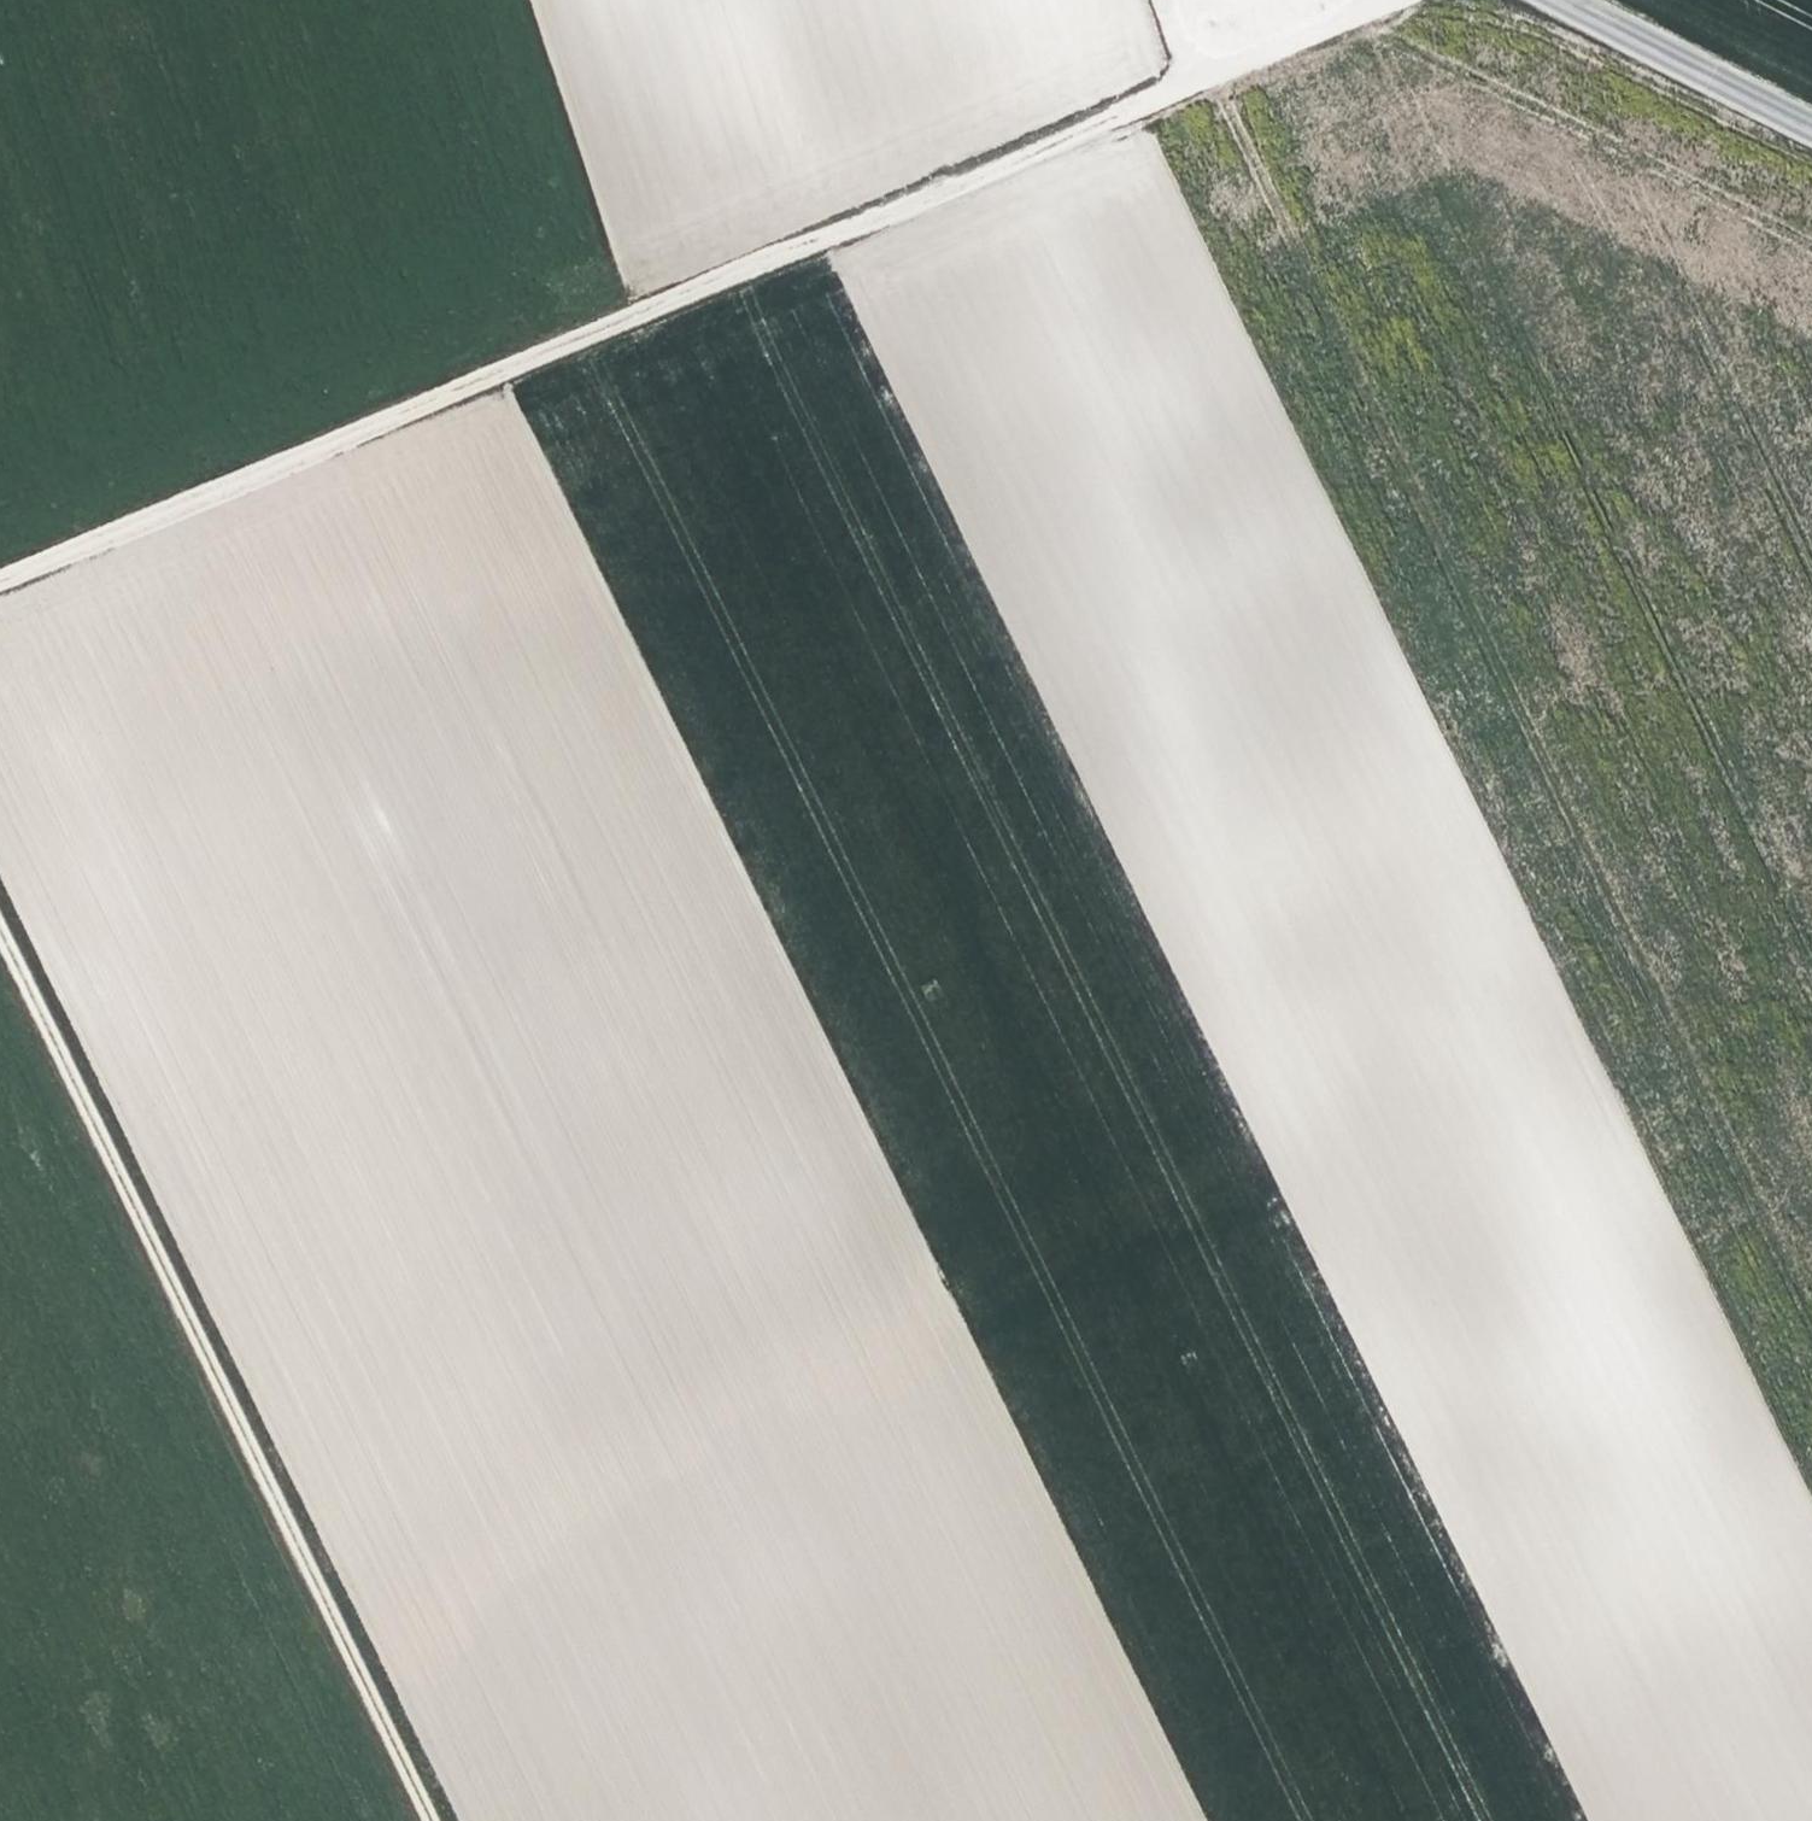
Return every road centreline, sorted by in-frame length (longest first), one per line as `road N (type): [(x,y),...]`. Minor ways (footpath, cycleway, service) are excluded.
road 1 (track): [(1192,83),(0,578)]
road 2 (unclassified): [(1811,131),(1554,0)]

